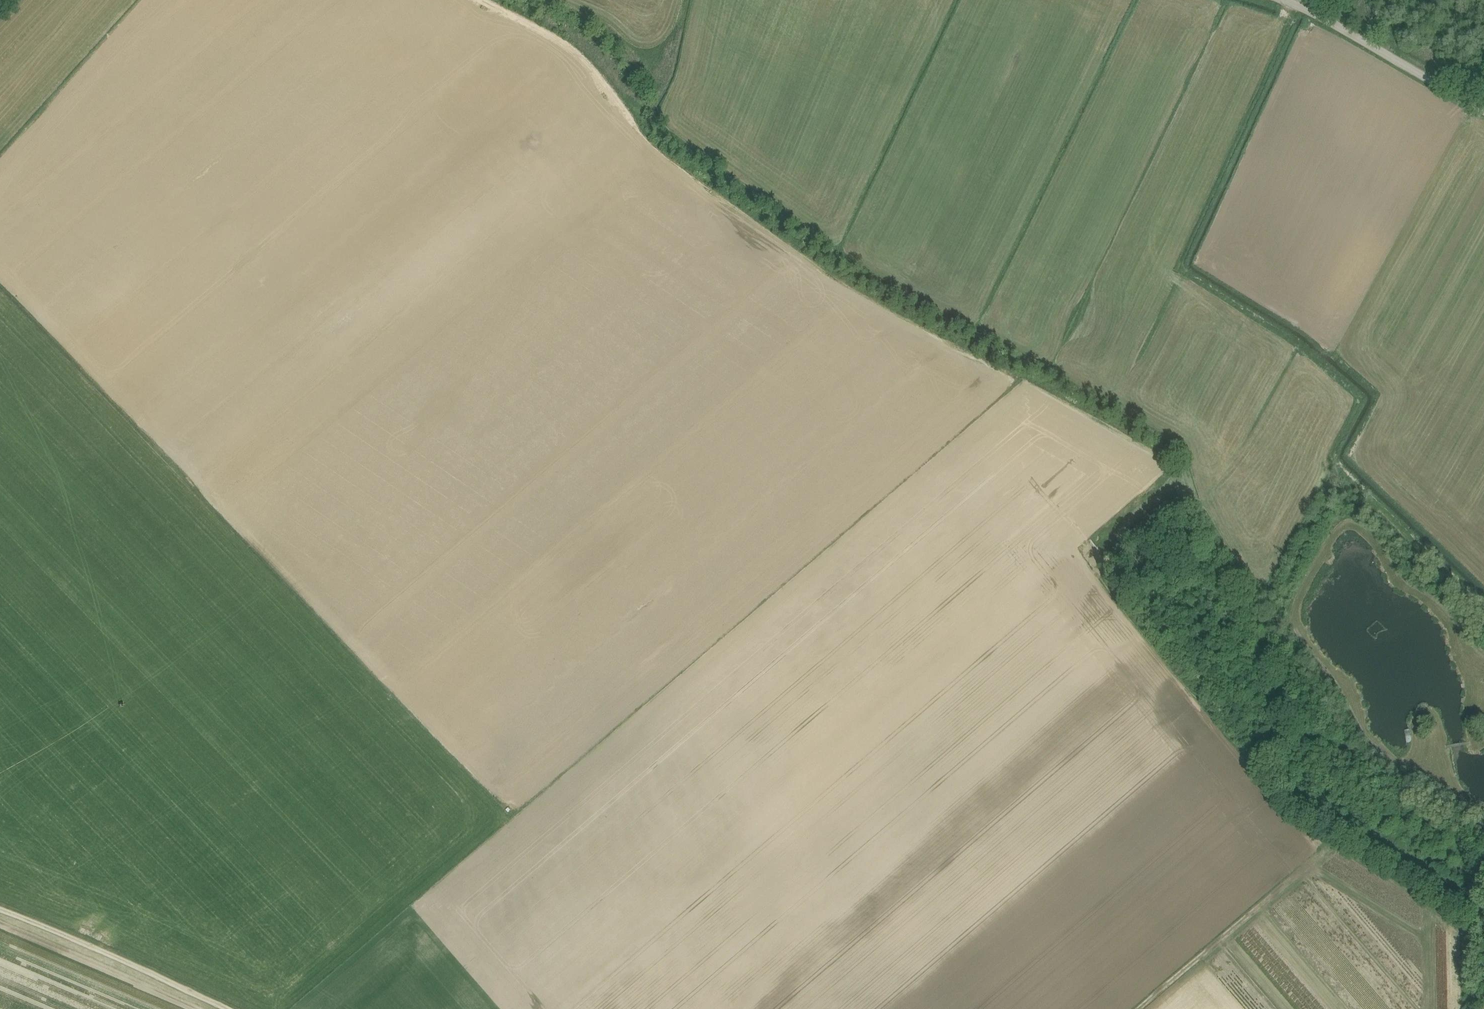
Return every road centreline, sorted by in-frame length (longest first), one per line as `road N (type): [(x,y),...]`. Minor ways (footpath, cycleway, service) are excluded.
road 1 (track): [(483,0),(581,57),(645,141),(783,241)]
road 2 (track): [(1140,1008),(1329,845)]
road 3 (track): [(0,908),(225,1008)]
road 4 (unclassified): [(1483,111),(1317,12),(1278,0)]

